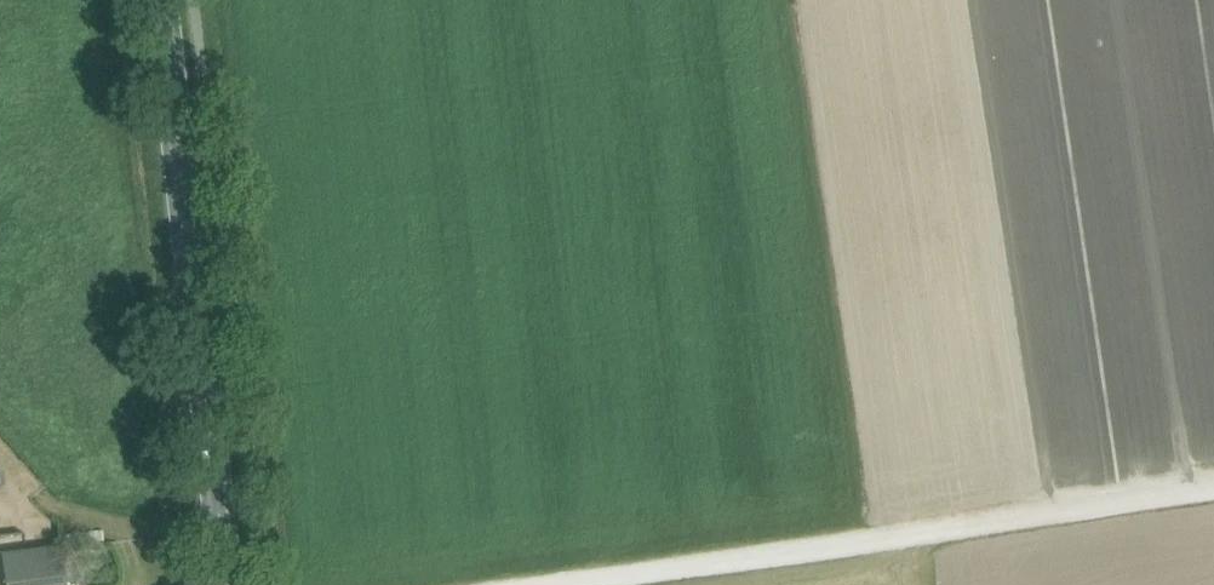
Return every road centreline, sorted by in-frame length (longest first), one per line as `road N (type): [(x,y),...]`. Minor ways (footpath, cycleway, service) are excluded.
road 1 (track): [(551,584),(1213,490)]
road 2 (secondary): [(161,0),(226,584)]

